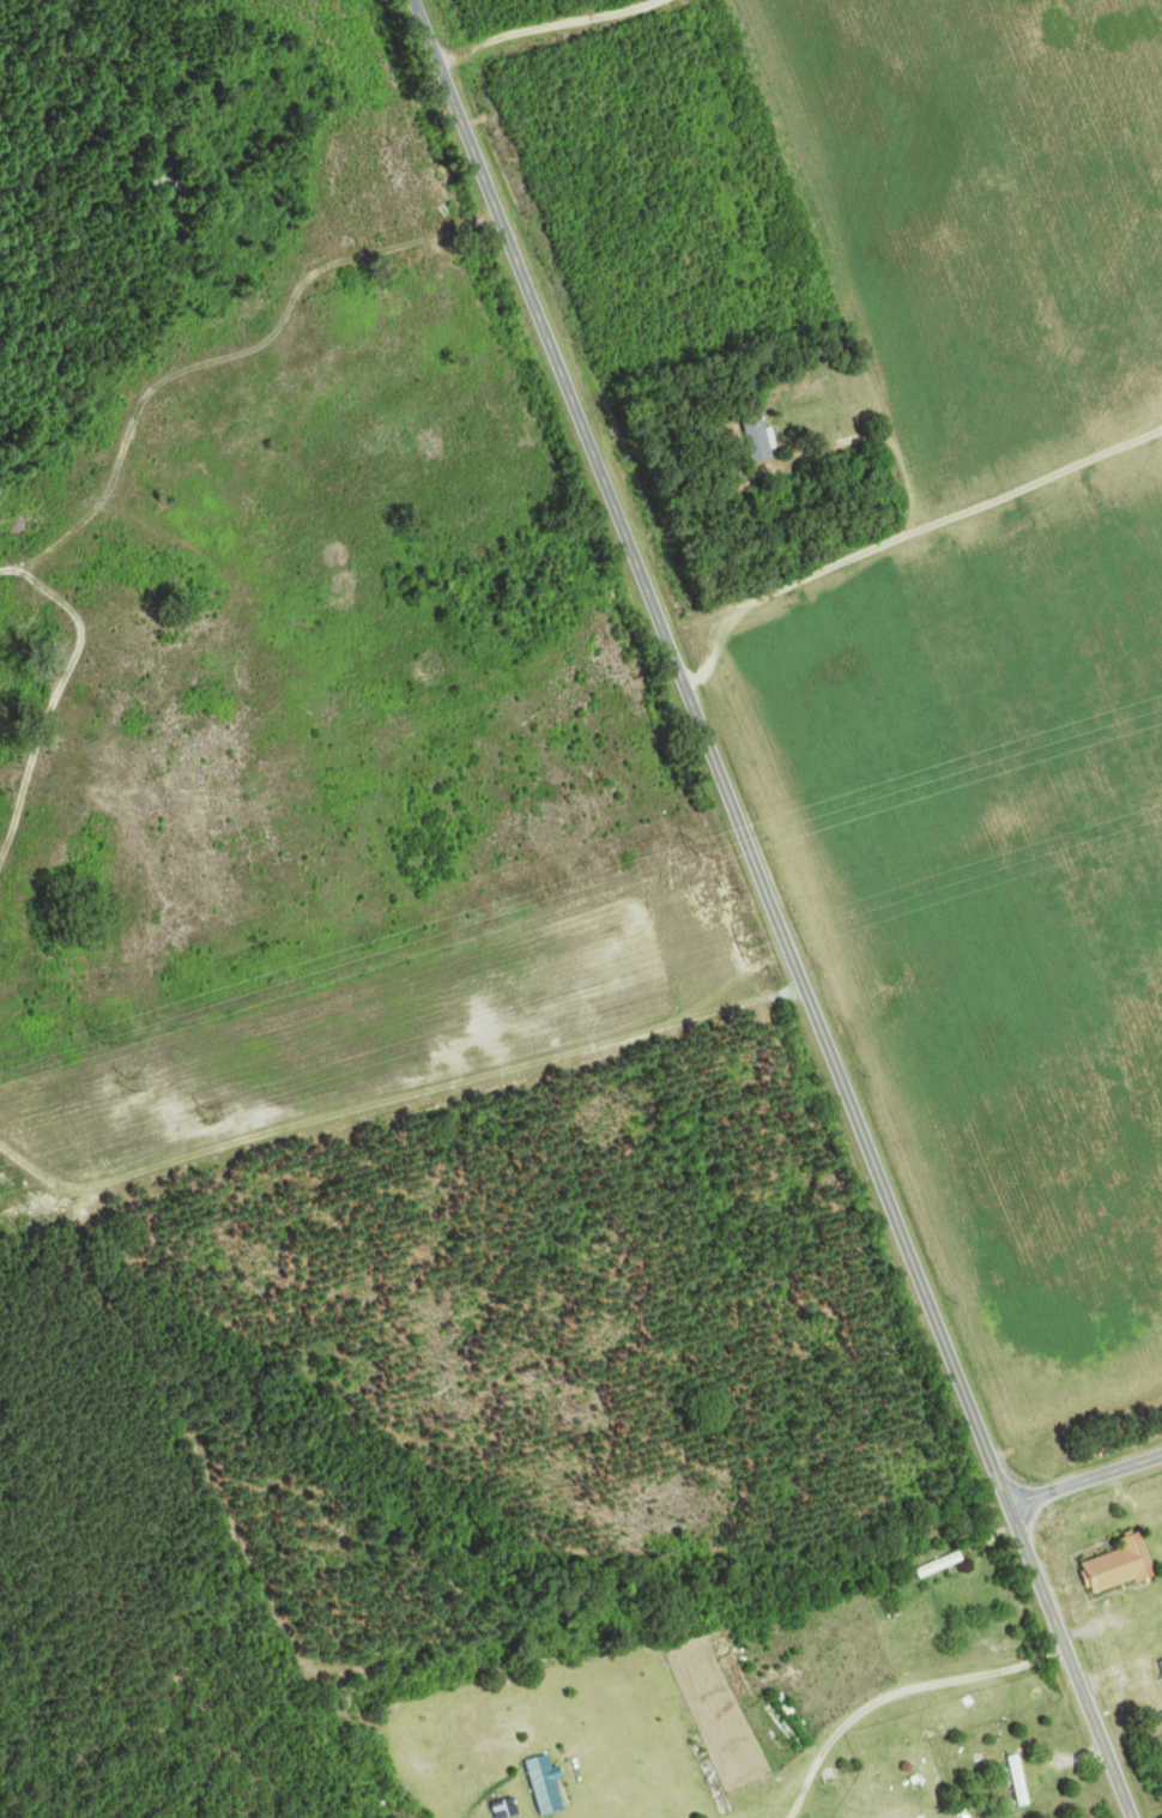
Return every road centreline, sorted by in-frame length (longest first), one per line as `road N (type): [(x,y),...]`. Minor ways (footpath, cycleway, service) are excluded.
road 1 (residential): [(1132,1817),(413,0)]
road 2 (residential): [(1009,1505),(1161,1455)]

